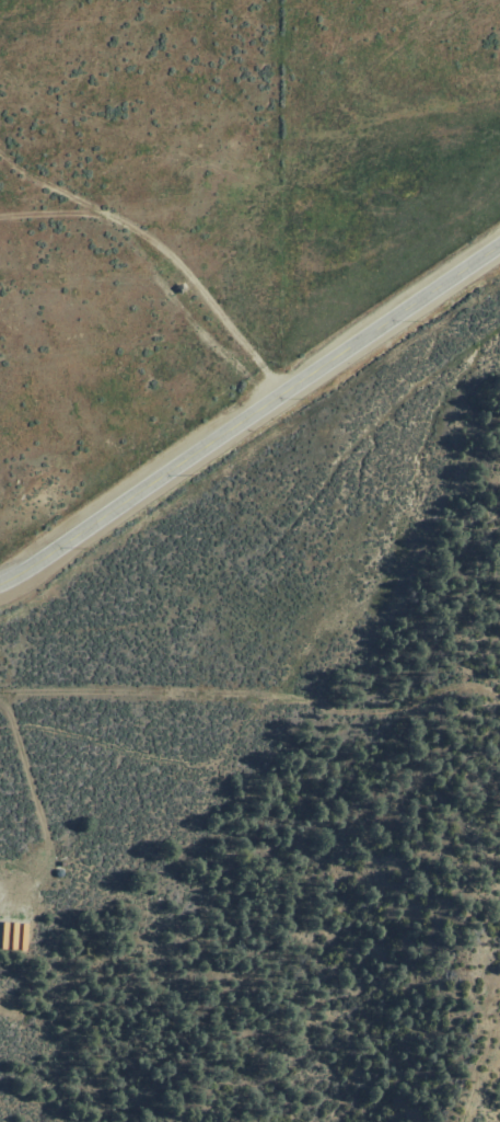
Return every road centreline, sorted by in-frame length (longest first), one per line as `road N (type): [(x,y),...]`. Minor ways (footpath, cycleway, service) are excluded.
road 1 (tertiary): [(0,583),(499,245)]

